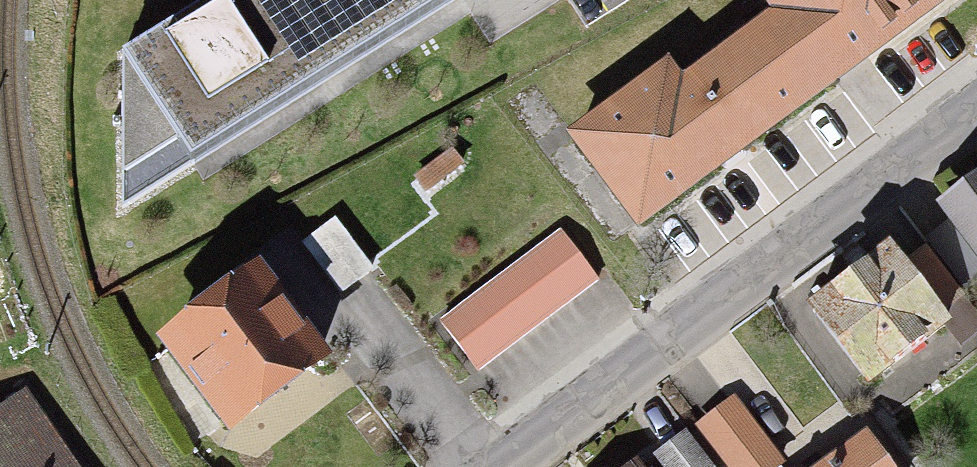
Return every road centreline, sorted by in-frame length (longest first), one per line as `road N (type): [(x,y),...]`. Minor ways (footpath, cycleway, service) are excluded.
road 1 (tertiary): [(494,466),(976,111)]

